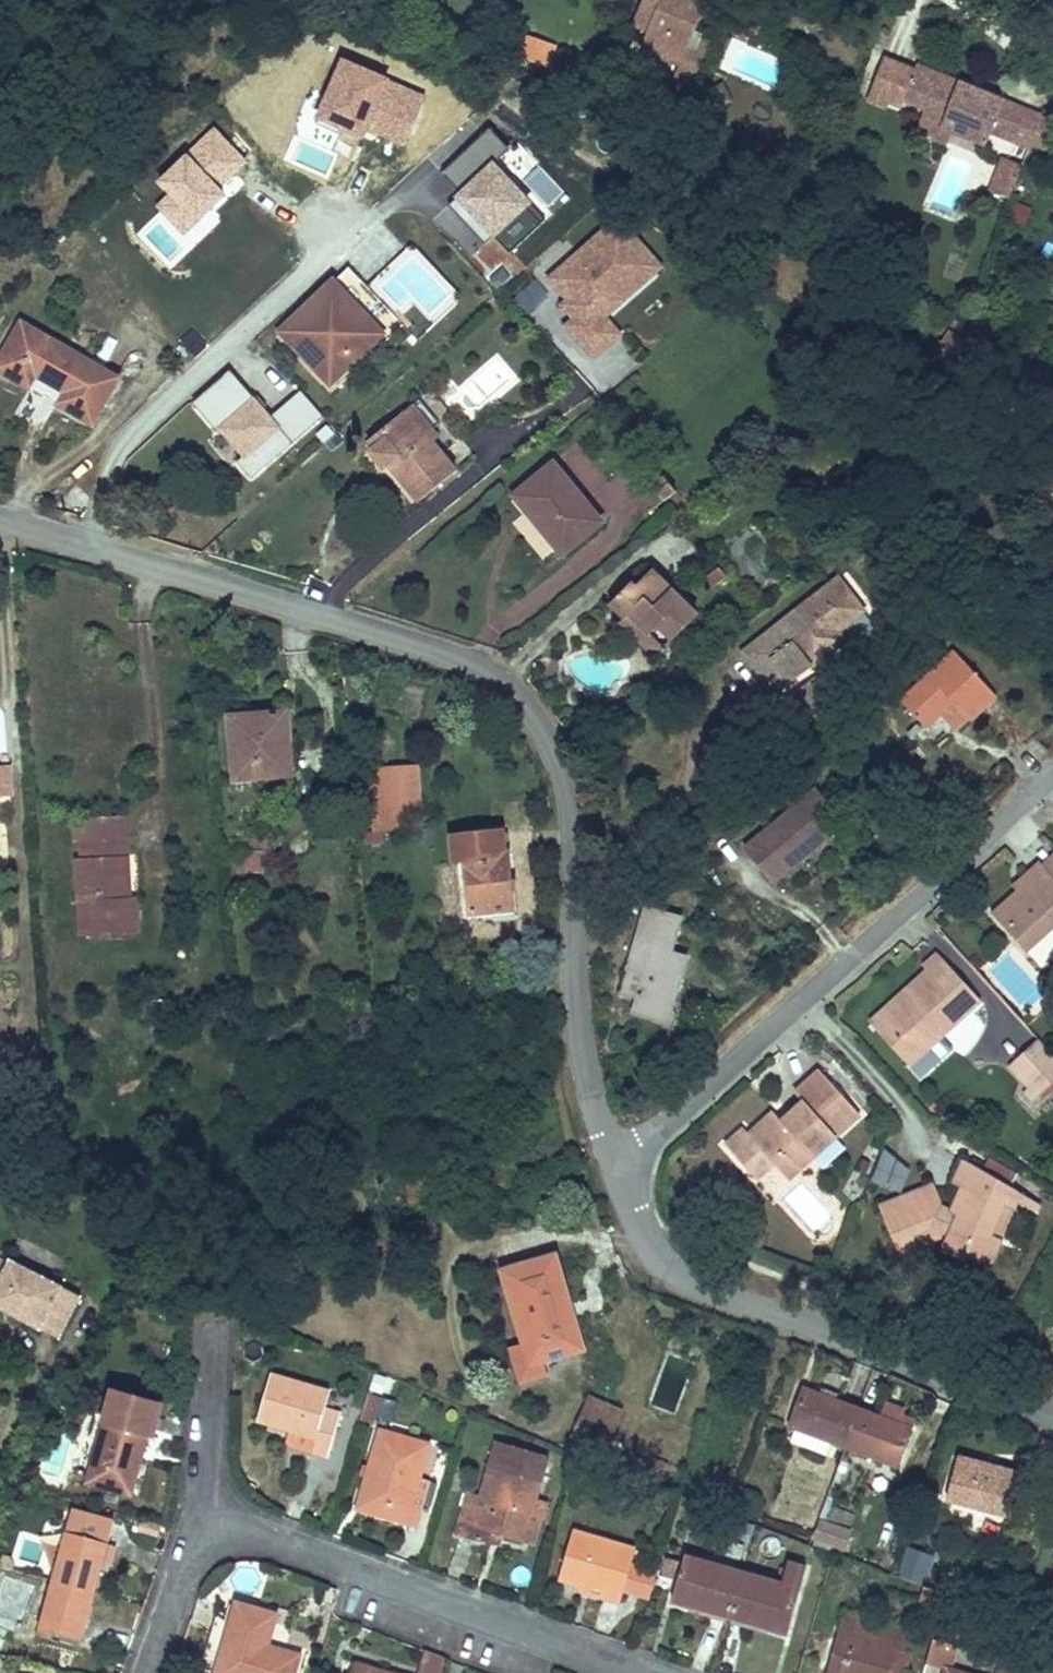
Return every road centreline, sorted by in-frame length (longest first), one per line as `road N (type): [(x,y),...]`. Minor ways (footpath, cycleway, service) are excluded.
road 1 (residential): [(619,1171),(591,1089),(573,962),(568,793),(549,735),(492,670),(0,525)]
road 2 (residential): [(636,1672),(251,1535),(214,1538),(196,1549),(182,1568),(149,1672)]
road 3 (residential): [(619,1171),(1052,778)]
road 4 (residential): [(1052,1413),(647,1252),(619,1171)]

